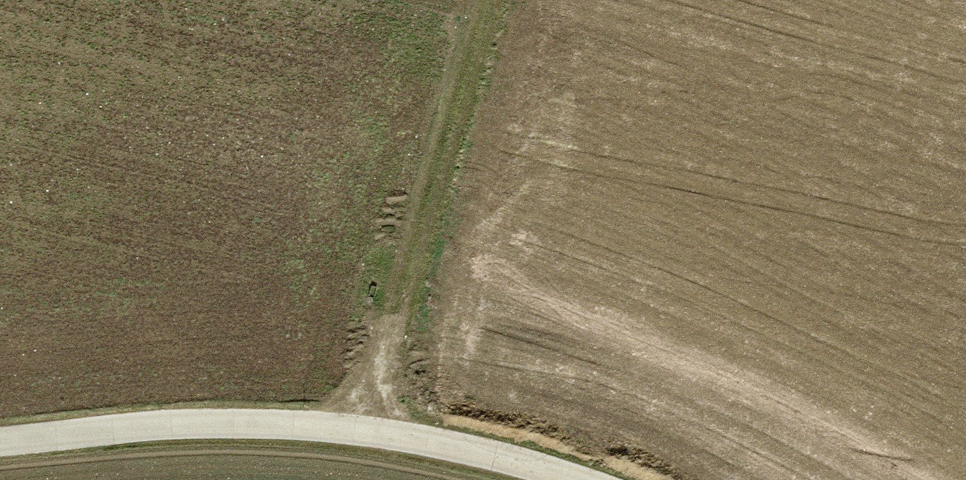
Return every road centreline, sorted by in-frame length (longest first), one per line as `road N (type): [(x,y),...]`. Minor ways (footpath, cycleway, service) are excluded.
road 1 (track): [(572,479),(358,425),(0,442)]
road 2 (track): [(488,0),(358,425)]

